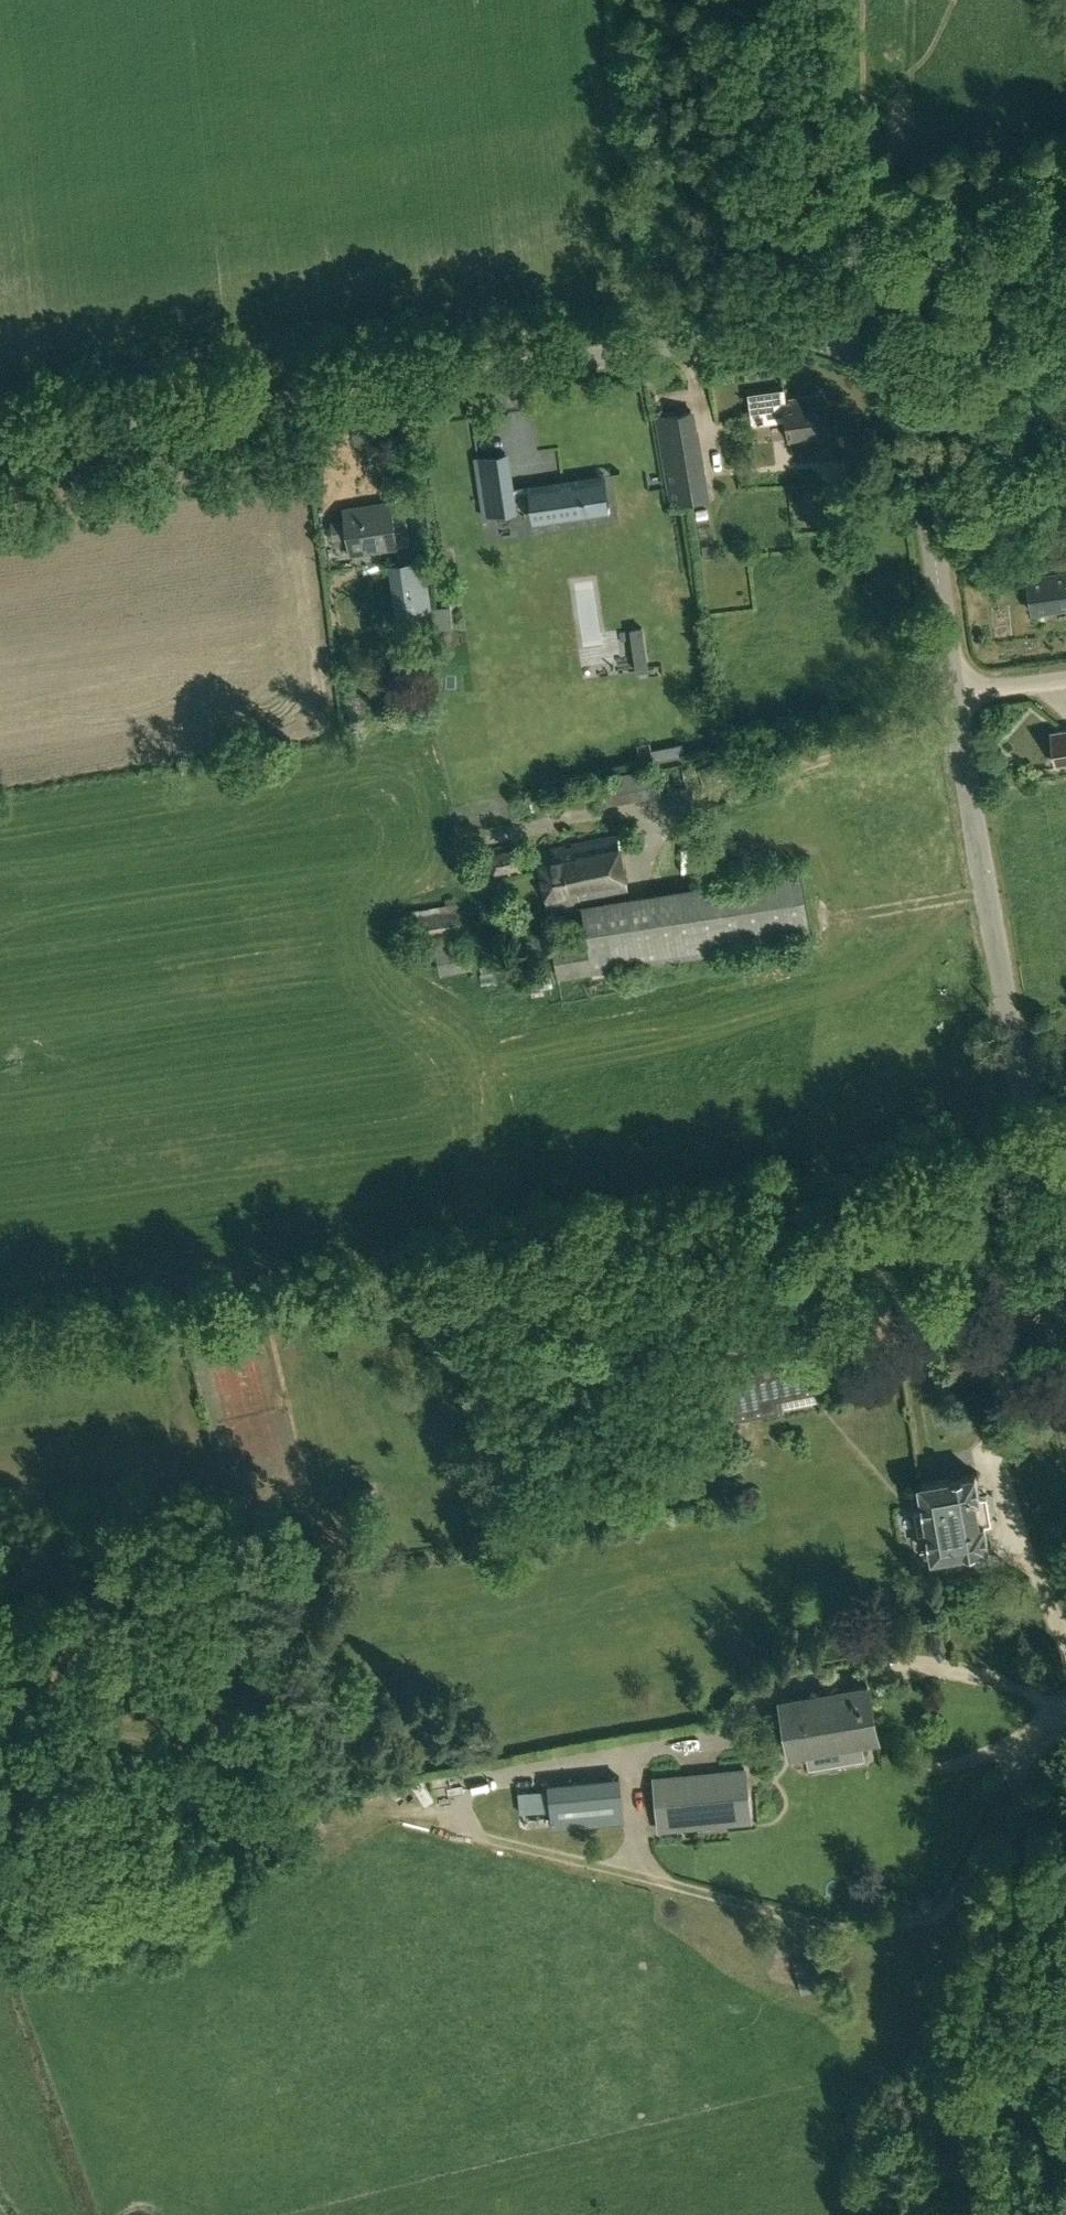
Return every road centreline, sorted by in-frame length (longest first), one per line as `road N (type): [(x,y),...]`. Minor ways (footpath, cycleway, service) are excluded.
road 1 (tertiary): [(0,445),(585,356),(805,336),(867,362),(910,428),(951,692)]
road 2 (tertiary): [(1065,1293),(951,692)]
road 3 (tertiary): [(989,2214),(992,2012),(1065,1832)]

